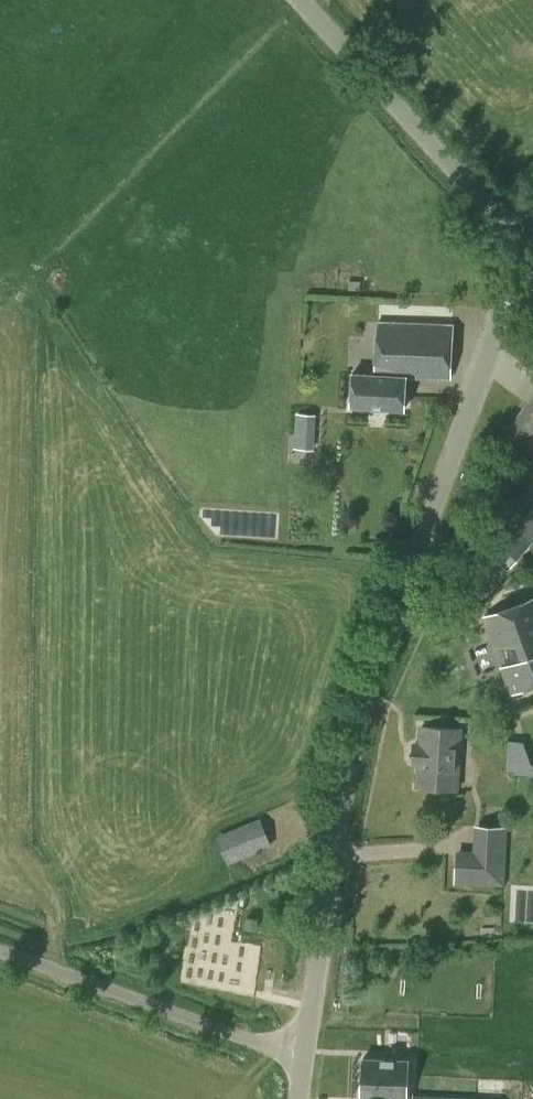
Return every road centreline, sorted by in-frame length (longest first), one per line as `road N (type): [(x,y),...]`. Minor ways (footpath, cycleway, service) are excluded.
road 1 (unclassified): [(304,1060),(356,720),(528,246)]
road 2 (unclassified): [(528,246),(297,0)]
road 3 (unclassified): [(0,936),(304,1060)]

